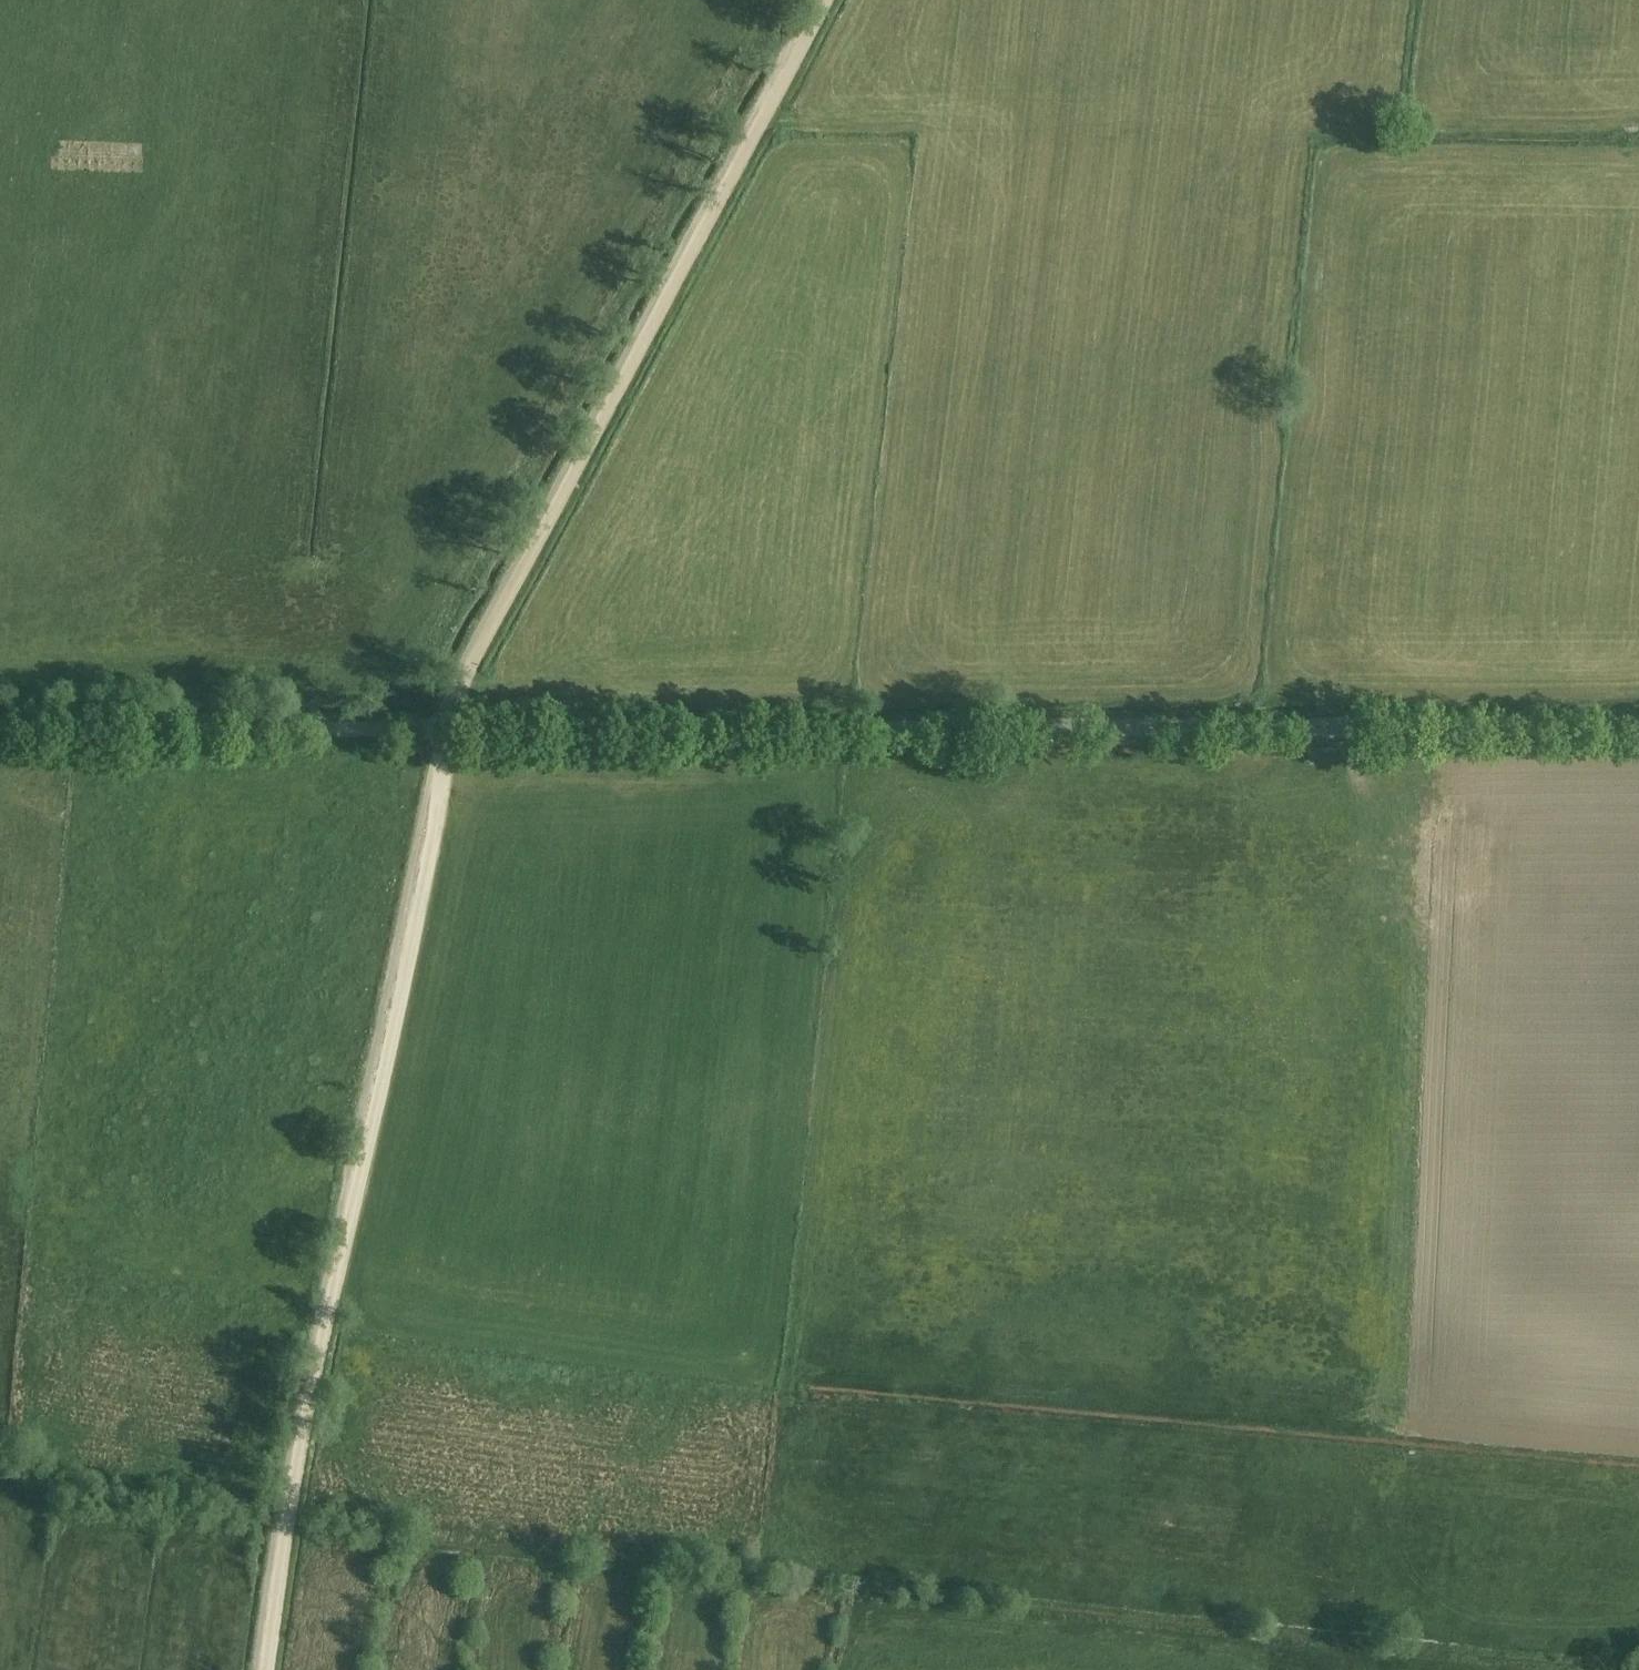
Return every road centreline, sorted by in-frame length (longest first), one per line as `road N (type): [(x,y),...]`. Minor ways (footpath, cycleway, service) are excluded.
road 1 (track): [(279,1669),(447,731),(830,0)]
road 2 (unclassified): [(0,727),(1638,726)]

